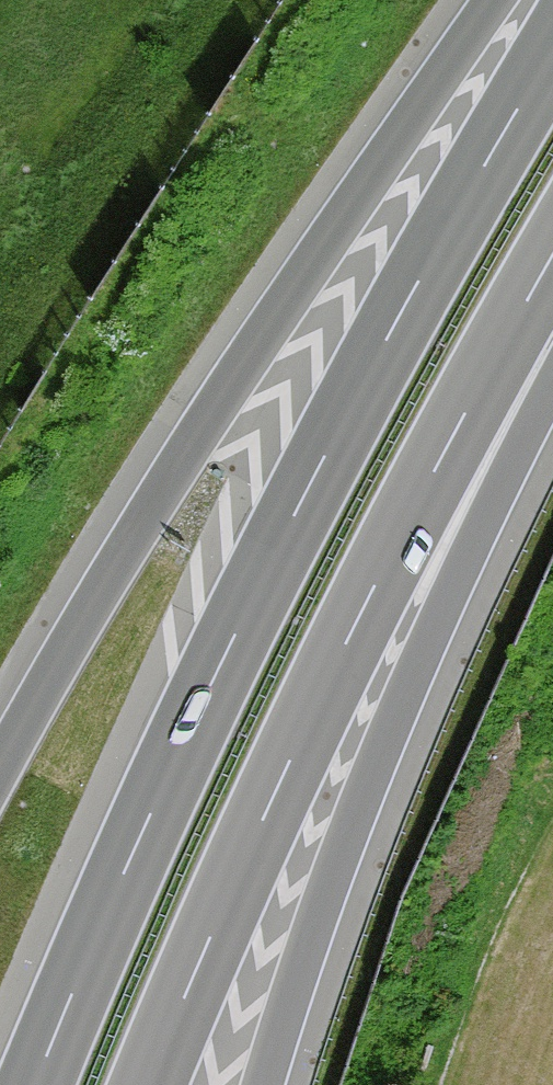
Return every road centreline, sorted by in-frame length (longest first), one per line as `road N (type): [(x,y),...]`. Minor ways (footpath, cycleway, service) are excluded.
road 1 (motorway): [(552,49),(282,539),(116,891),(35,1084)]
road 2 (motorway): [(148,1084),(373,587),(552,254)]
road 3 (motorway): [(495,0),(174,467),(0,766)]
road 4 (motorway): [(259,1084),(336,837),(552,257)]

